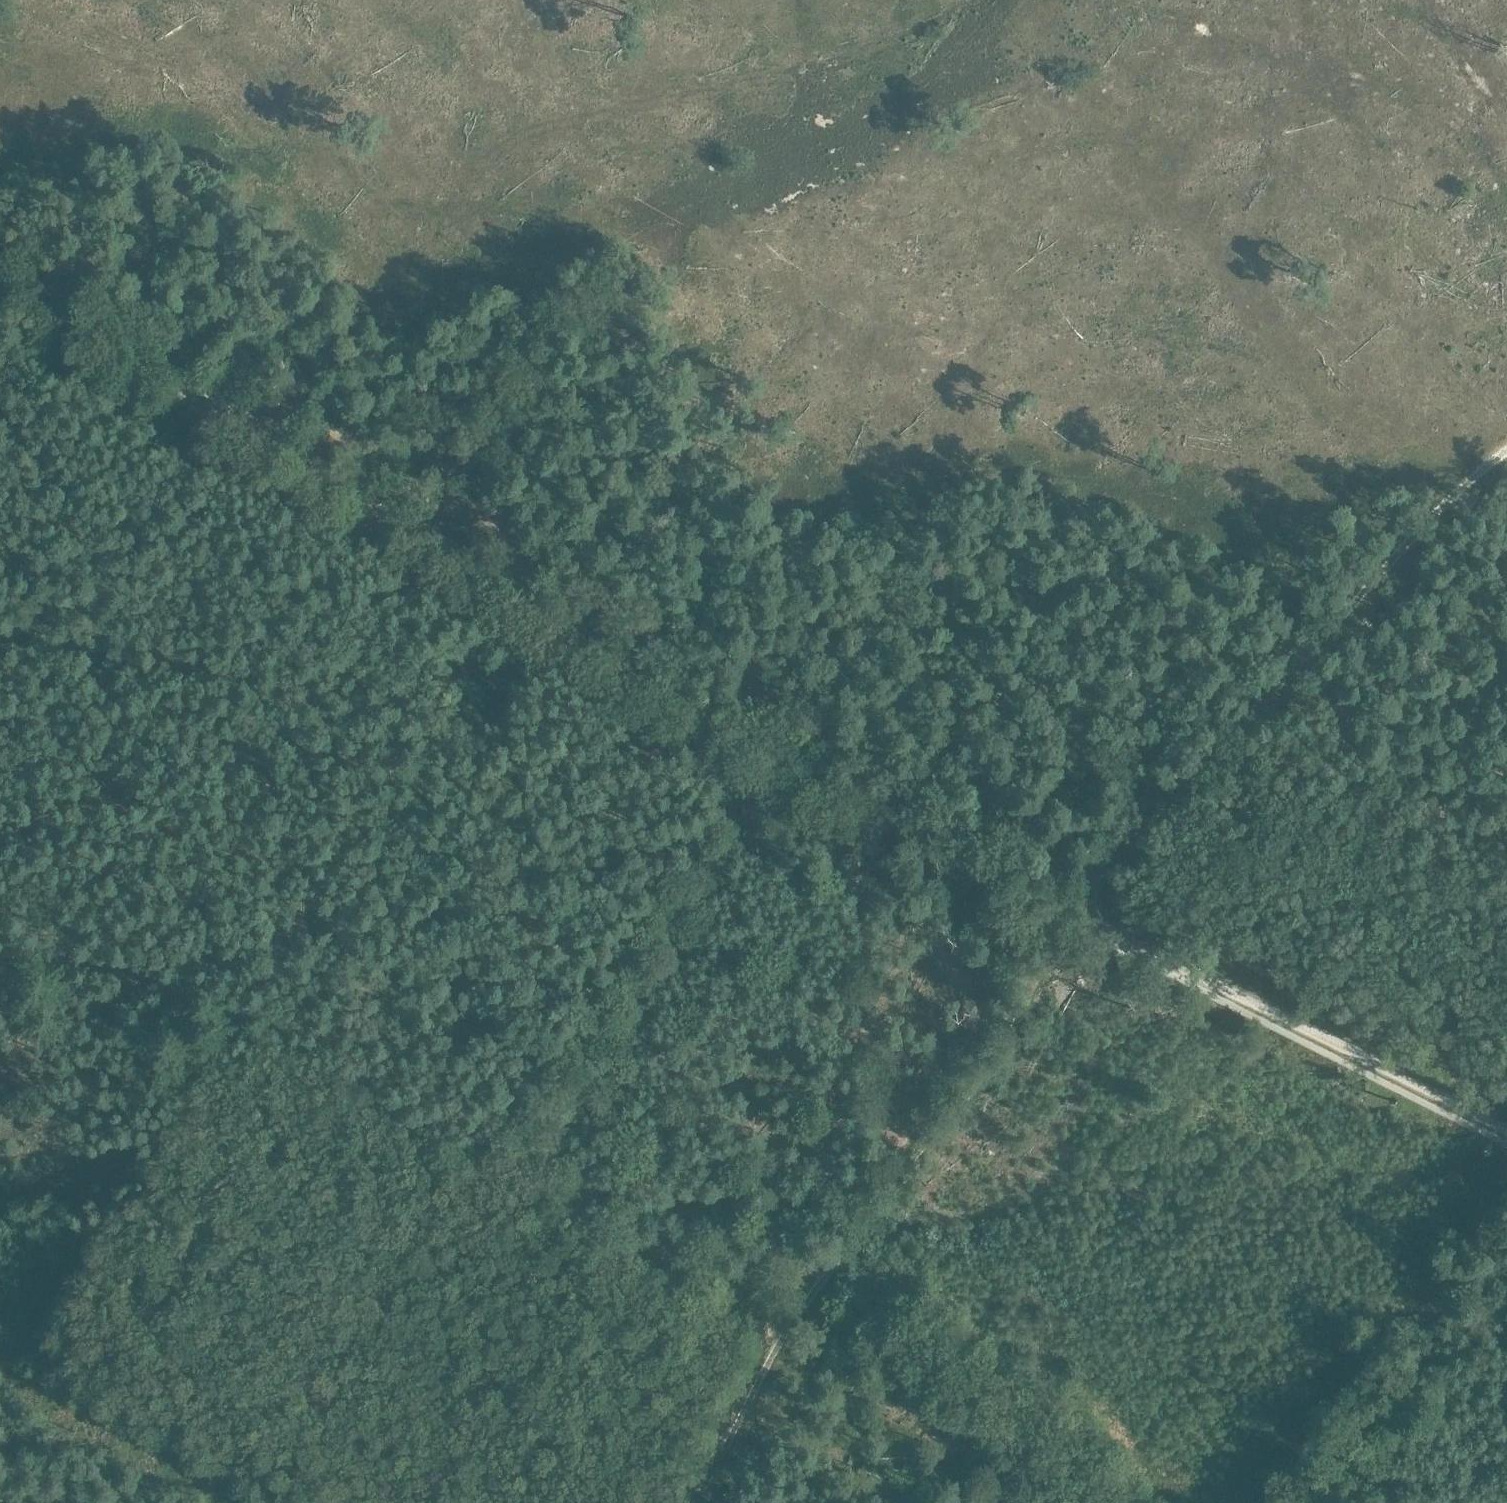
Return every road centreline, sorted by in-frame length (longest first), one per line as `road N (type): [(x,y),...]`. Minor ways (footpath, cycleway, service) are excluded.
road 1 (track): [(1073,912),(753,733),(0,259)]
road 2 (track): [(695,1502),(795,1319),(1007,1039),(1073,912)]
road 3 (track): [(1506,452),(1406,546),(1073,912)]
road 4 (track): [(1506,1126),(1073,912)]

